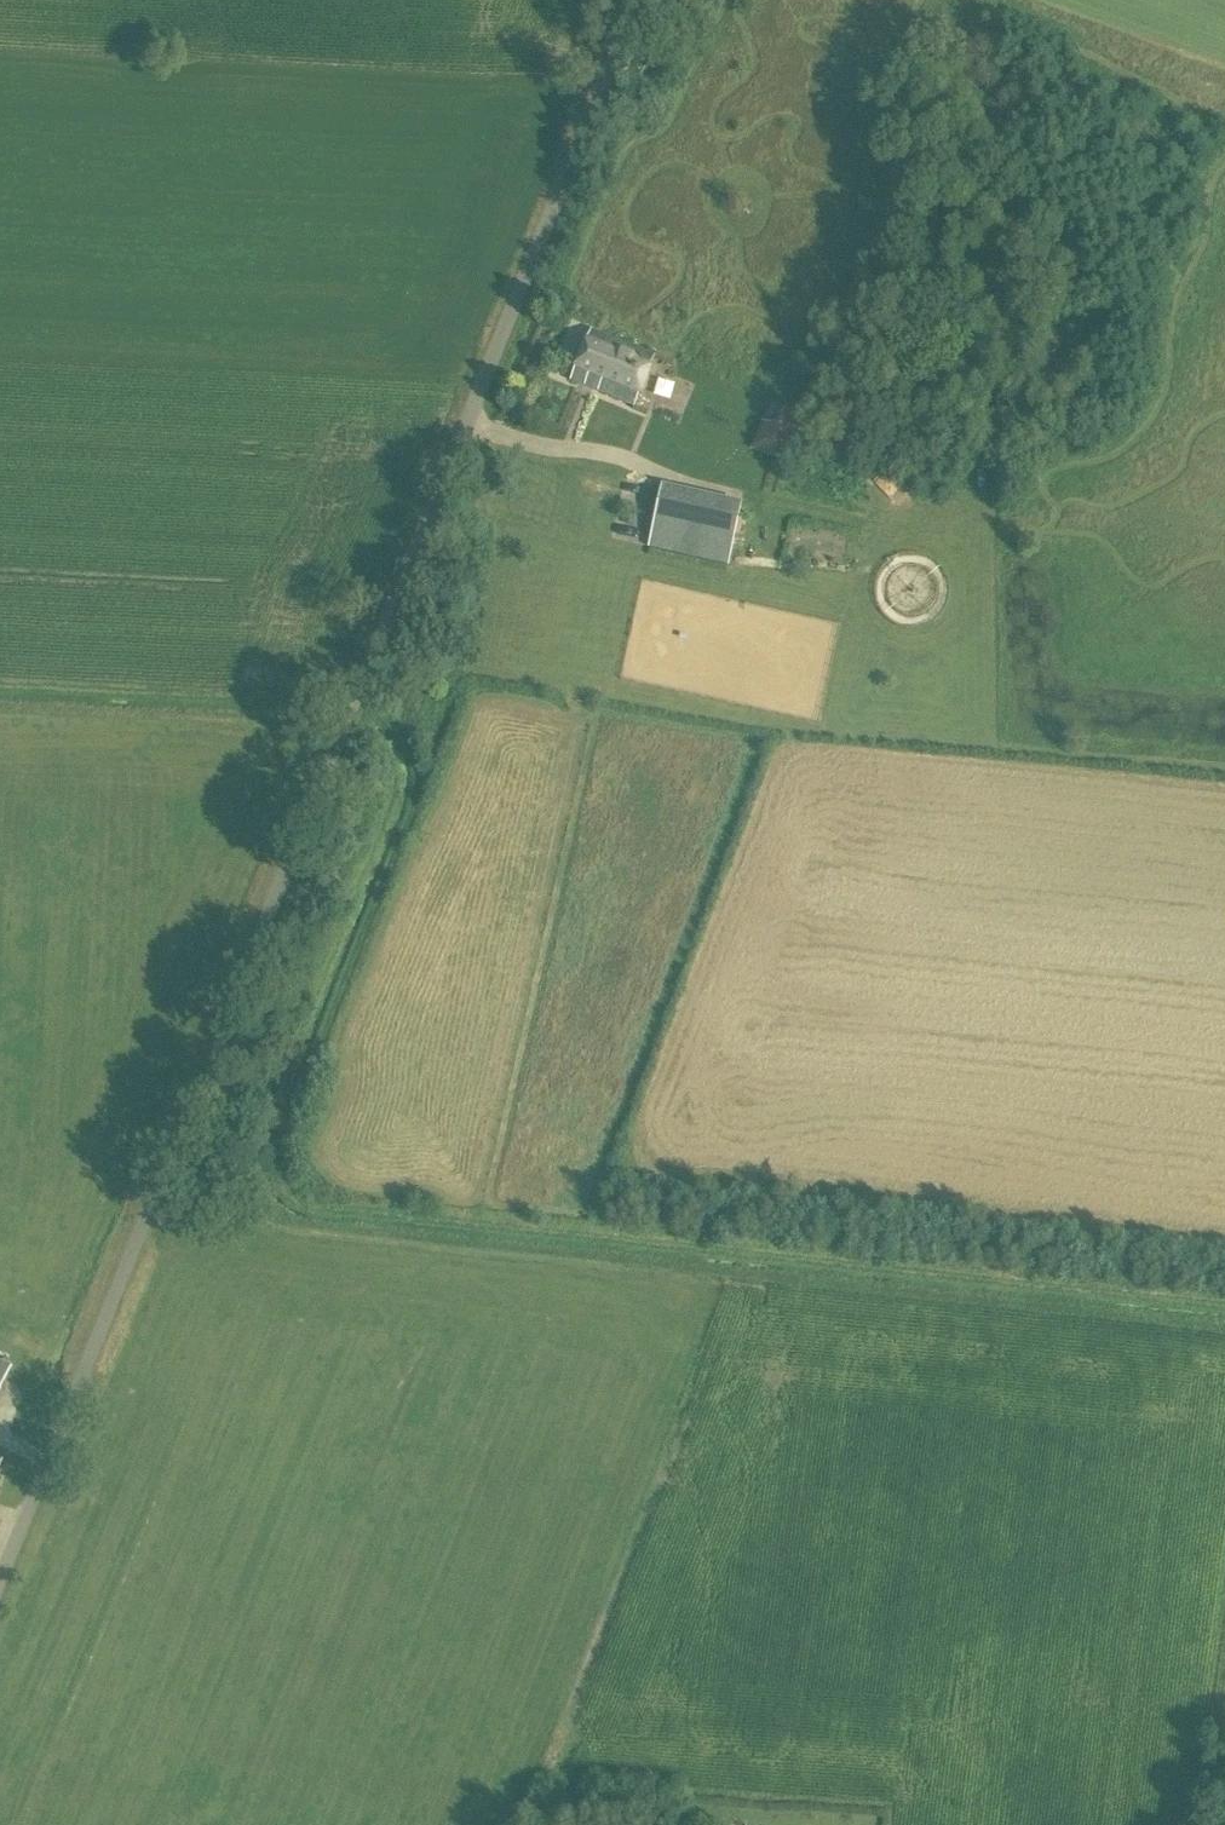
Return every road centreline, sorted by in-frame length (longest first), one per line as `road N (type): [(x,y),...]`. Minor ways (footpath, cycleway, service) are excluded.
road 1 (unclassified): [(0,1528),(619,0)]

